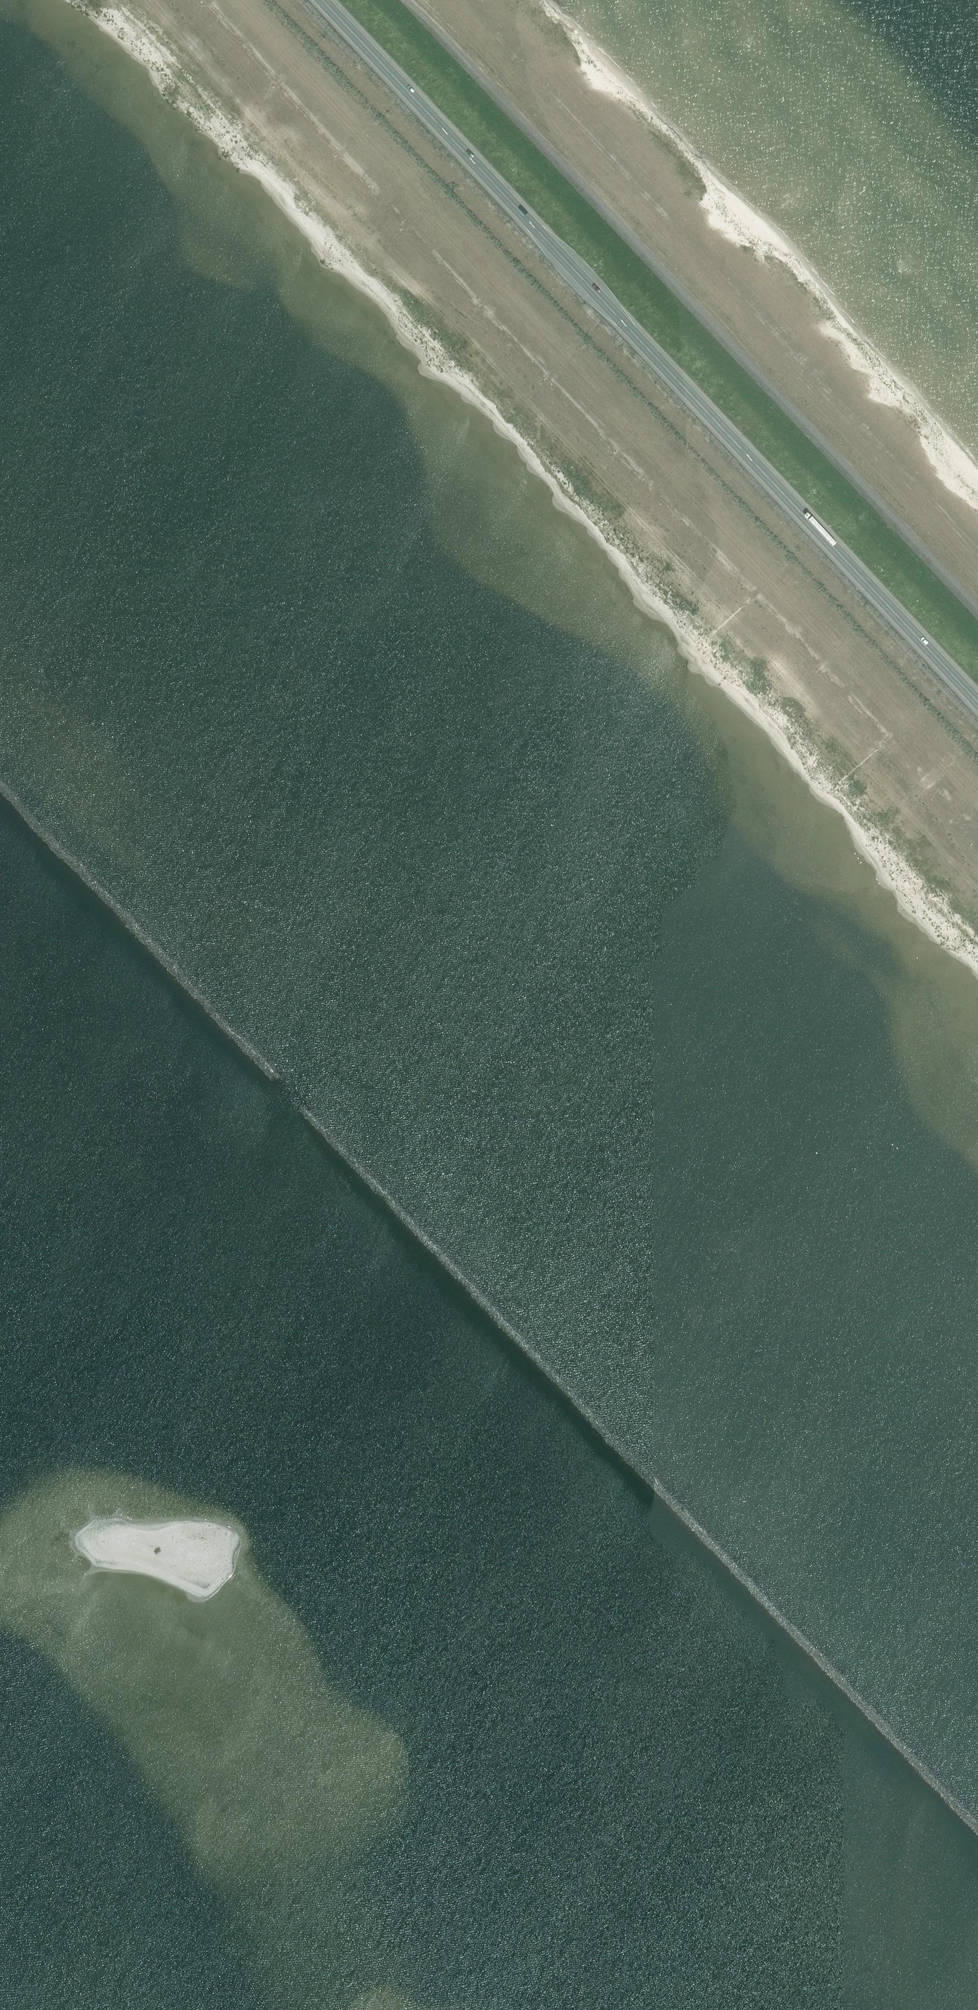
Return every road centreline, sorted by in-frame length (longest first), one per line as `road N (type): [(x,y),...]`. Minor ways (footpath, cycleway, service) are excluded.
road 1 (trunk): [(977,704),(322,0)]

